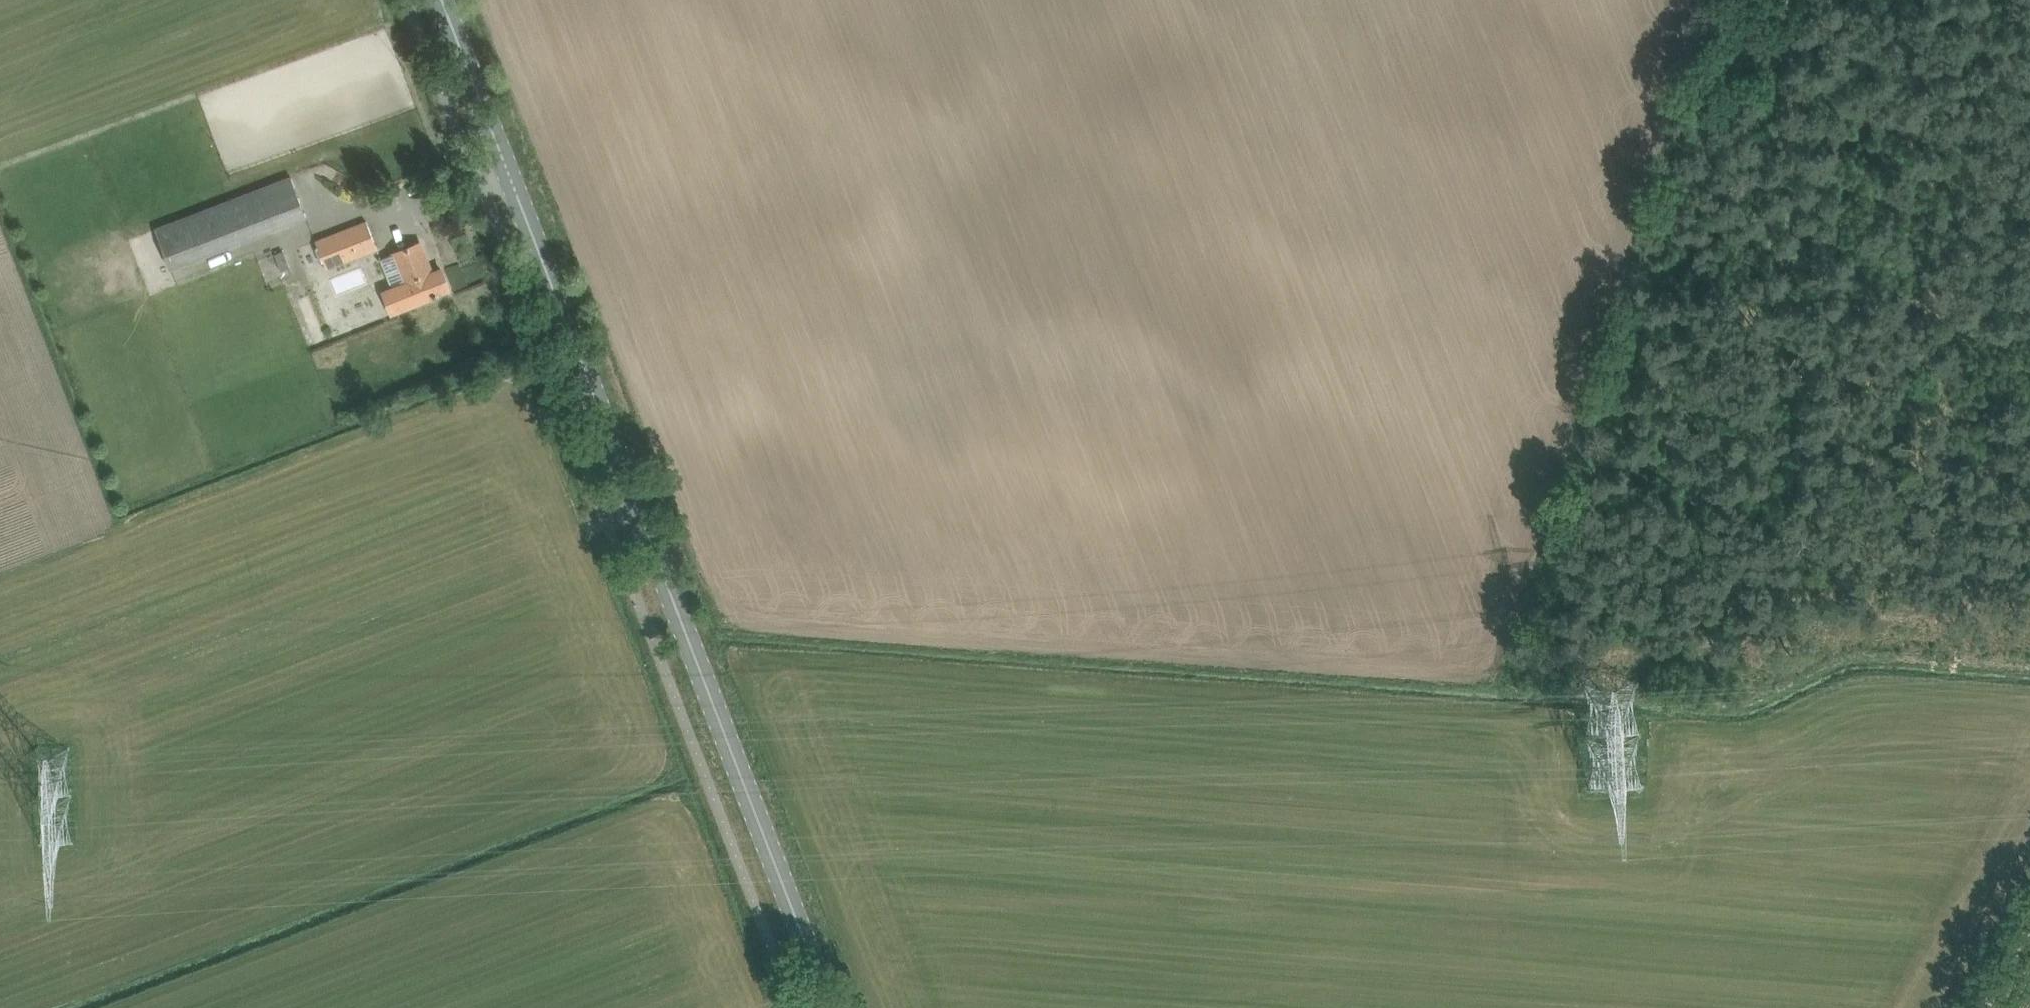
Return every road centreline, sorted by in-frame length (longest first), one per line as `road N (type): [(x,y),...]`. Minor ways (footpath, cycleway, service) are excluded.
road 1 (tertiary): [(830,1007),(442,0)]

